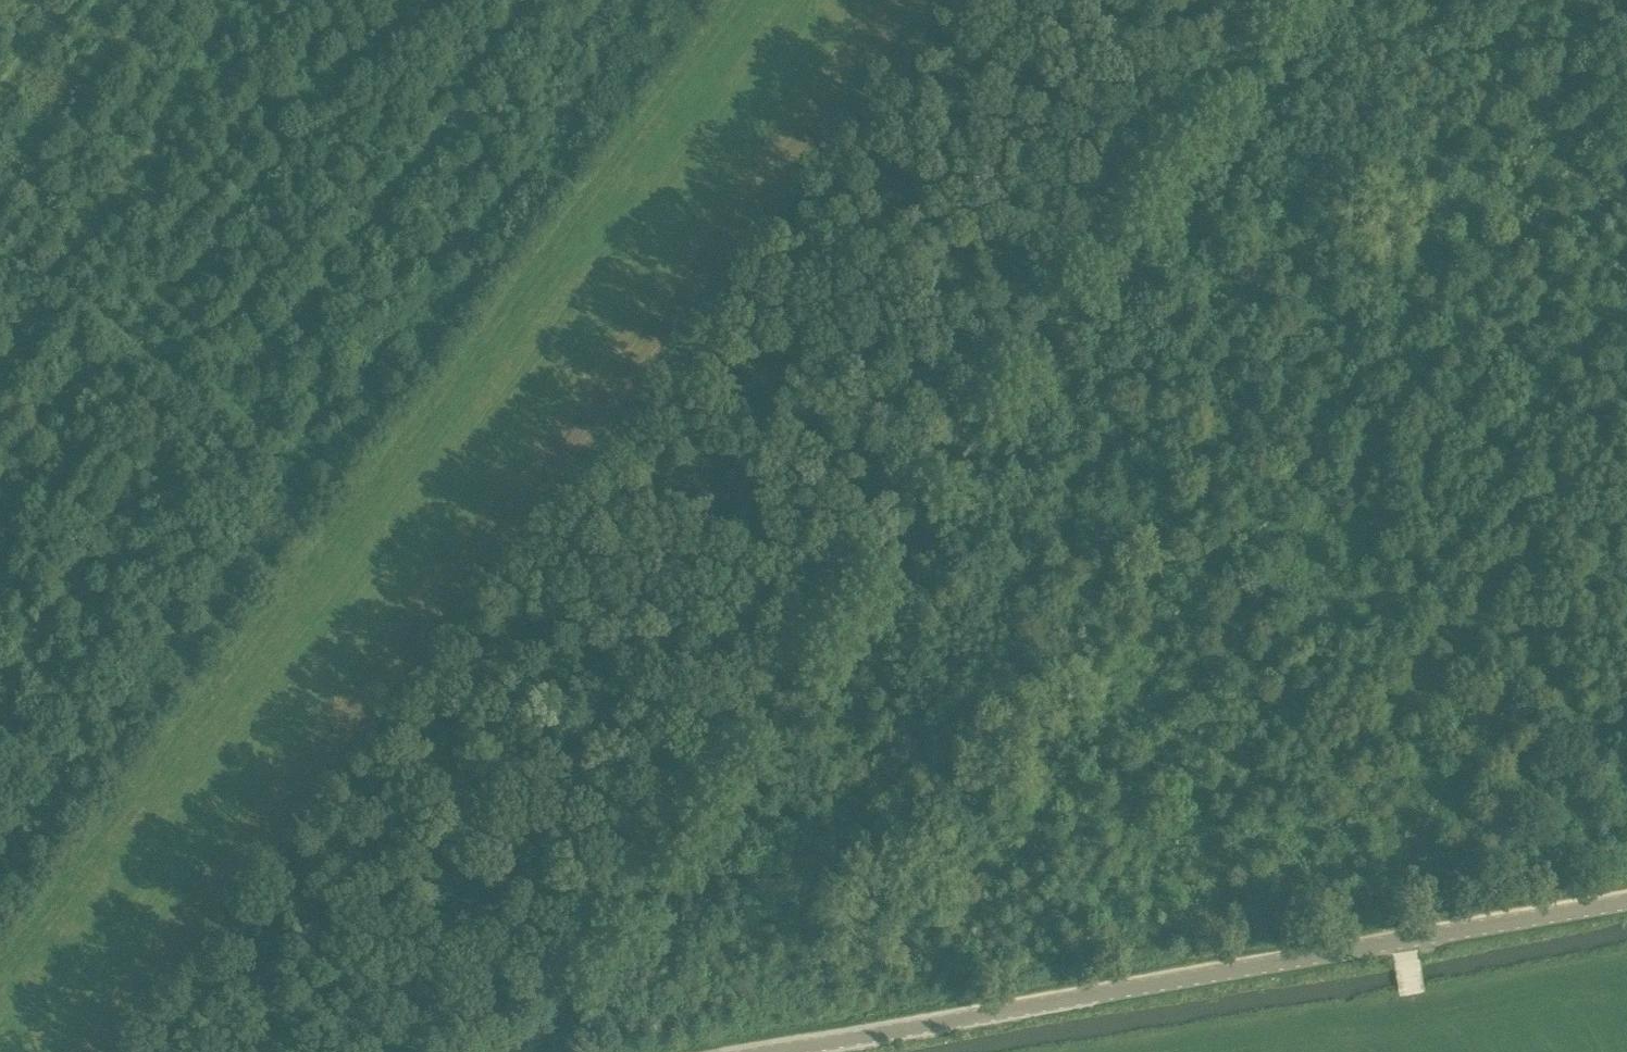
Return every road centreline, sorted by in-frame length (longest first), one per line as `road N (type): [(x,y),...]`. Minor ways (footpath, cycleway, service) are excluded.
road 1 (track): [(1276,0),(528,1051)]
road 2 (tertiary): [(773,1051),(1626,903)]
road 3 (track): [(531,0),(476,71),(428,153),(227,396)]
road 4 (track): [(0,245),(342,470)]
road 5 (track): [(0,96),(74,0)]

